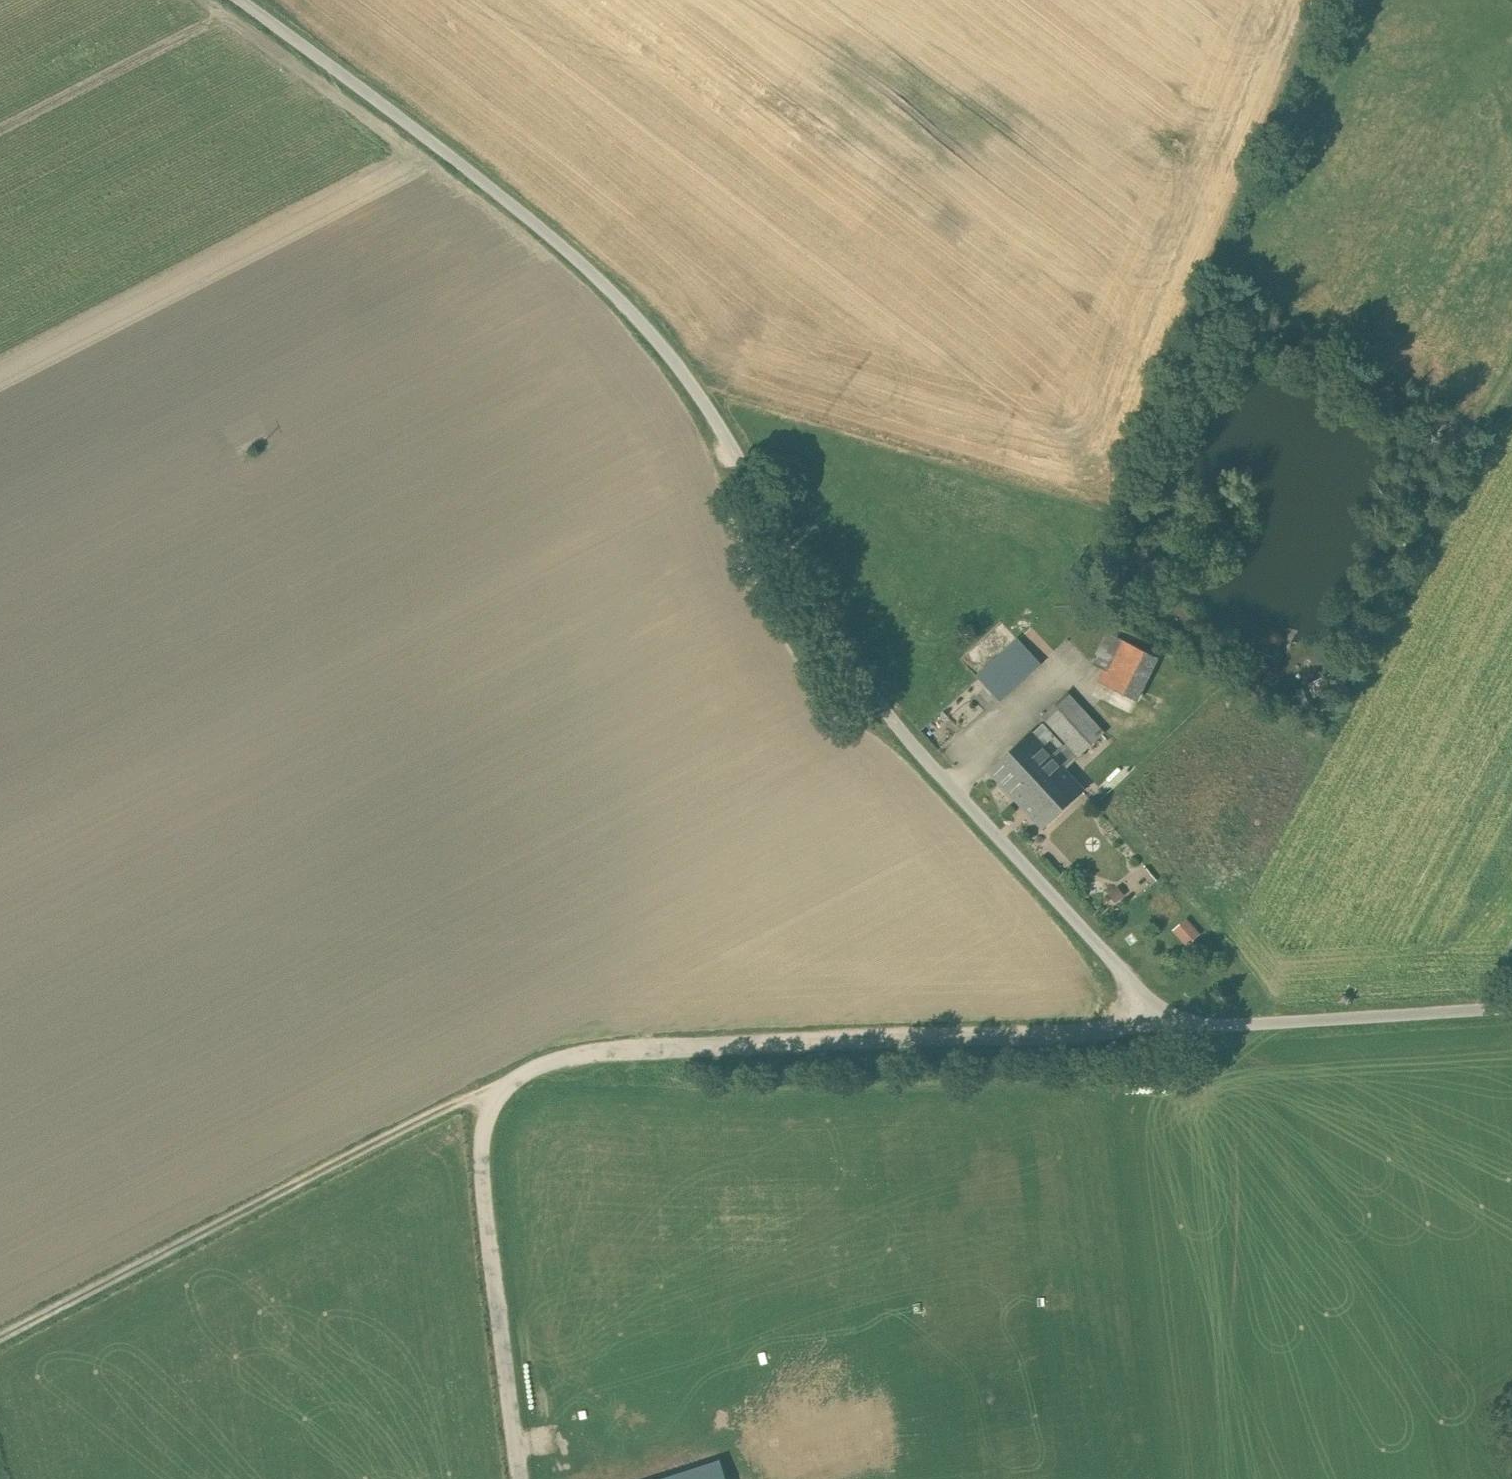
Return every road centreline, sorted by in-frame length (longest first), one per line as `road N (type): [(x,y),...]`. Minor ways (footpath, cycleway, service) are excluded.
road 1 (unclassified): [(1511,1013),(1157,1030),(866,717),(722,424),(654,333),(566,248),(400,114),(239,0)]
road 2 (track): [(1157,1030),(589,1052),(463,1099),(290,1182),(0,1336)]
road 3 (track): [(500,1083),(483,1117),(480,1159),(520,1478)]

